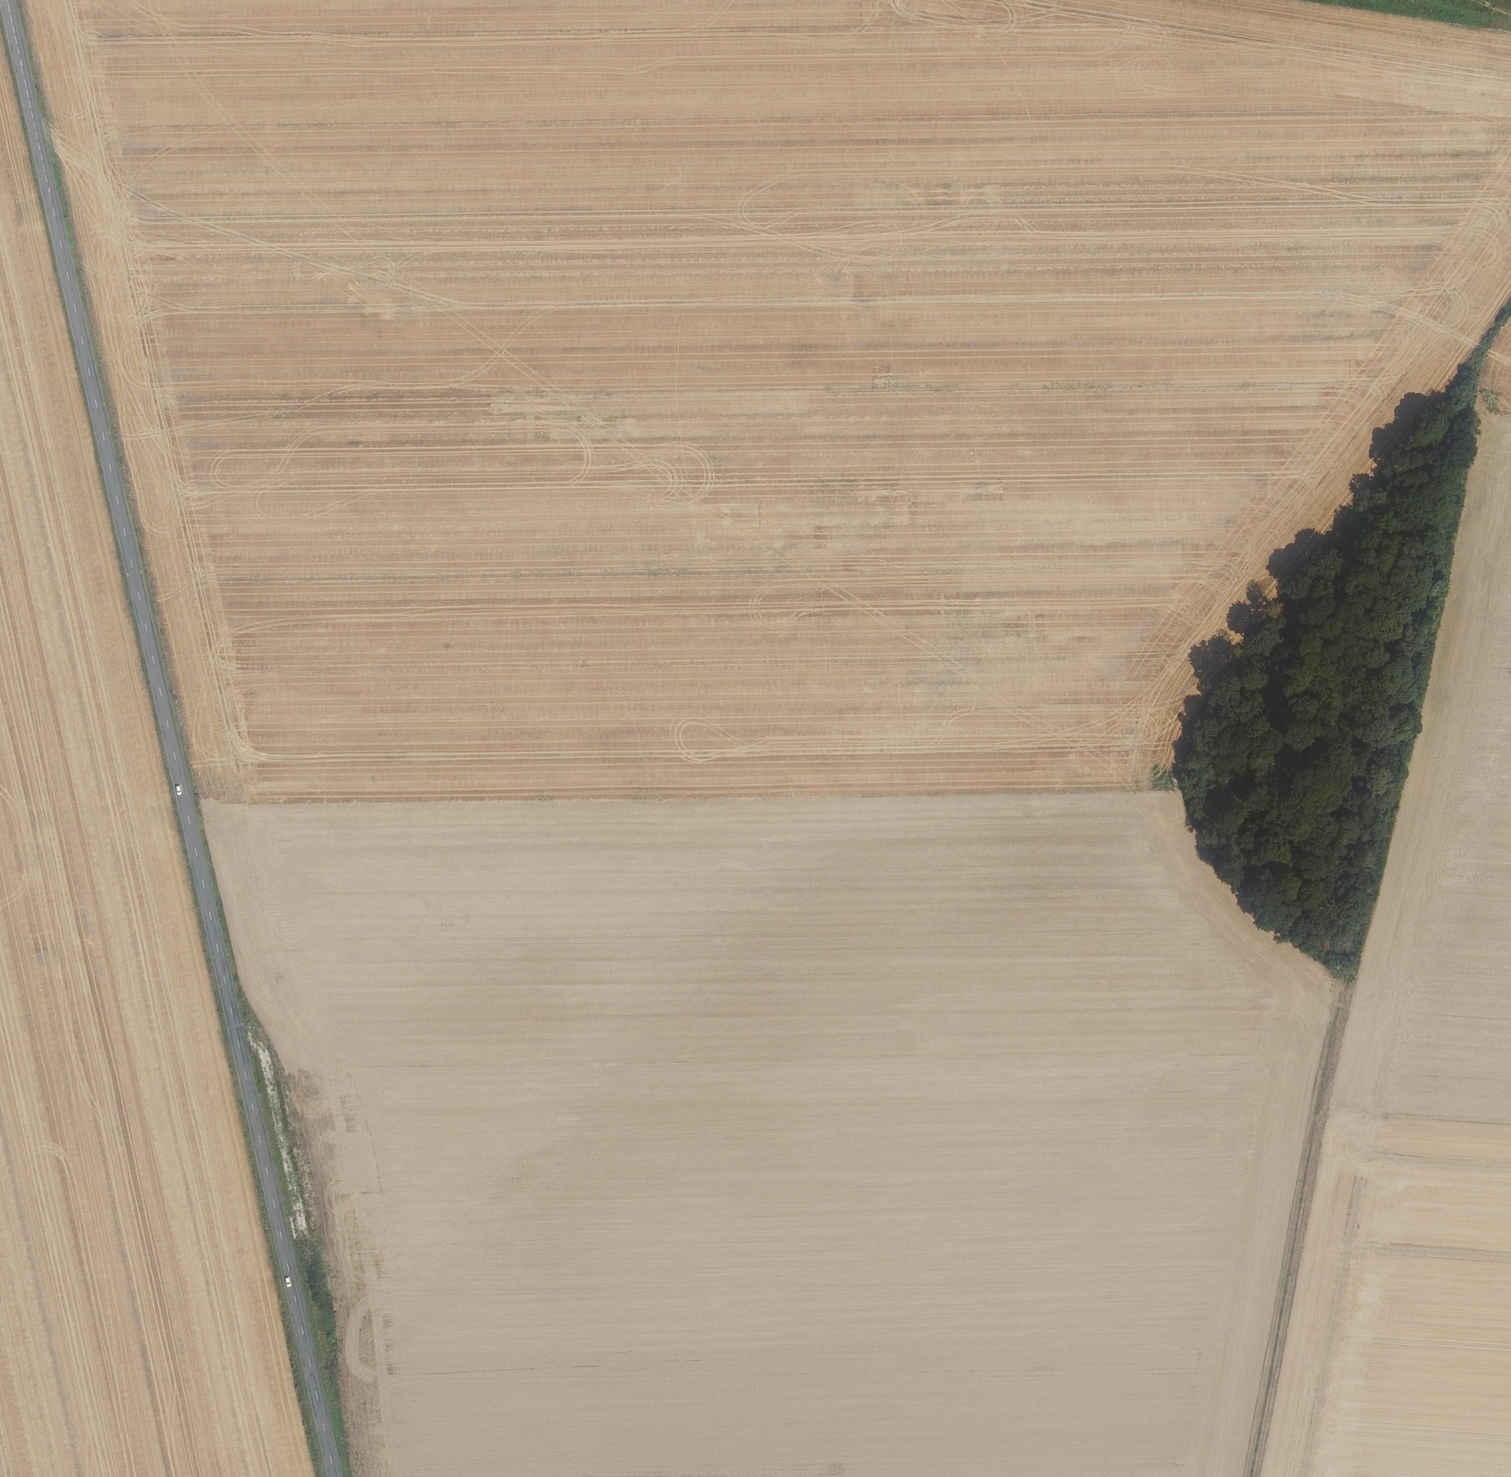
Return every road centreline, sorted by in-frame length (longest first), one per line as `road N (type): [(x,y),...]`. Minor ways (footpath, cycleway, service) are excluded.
road 1 (tertiary): [(335,1476),(6,0)]
road 2 (track): [(1249,1476),(1347,977)]

